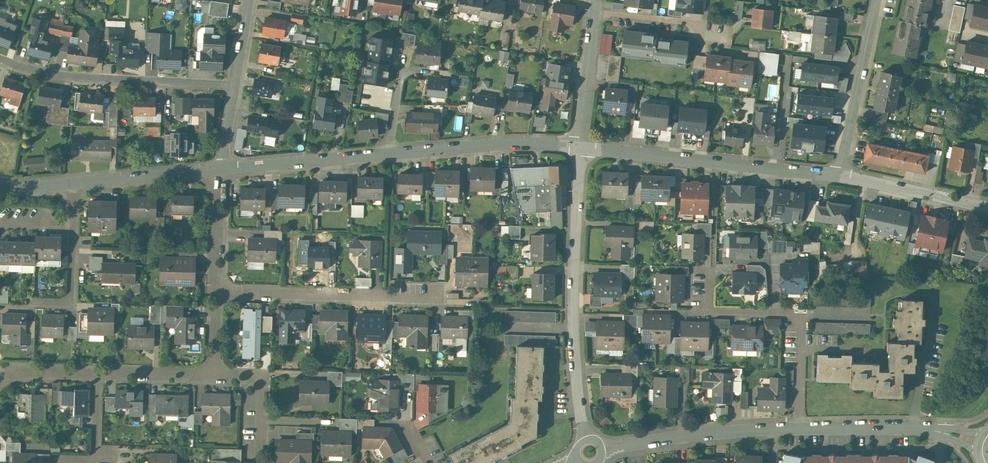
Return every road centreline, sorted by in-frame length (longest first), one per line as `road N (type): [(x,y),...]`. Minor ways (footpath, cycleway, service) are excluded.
road 1 (residential): [(980,441),(912,428),(799,428),(602,450)]
road 2 (residential): [(579,146),(221,167)]
road 3 (residential): [(585,439),(572,308),(579,146)]
road 4 (residential): [(841,175),(579,146)]
road 5 (residential): [(235,86),(71,77),(0,61)]
road 6 (residential): [(216,290),(434,298)]
road 7 (residential): [(212,373),(20,370),(0,376)]
road 8 (residential): [(801,379),(803,312),(708,309),(709,270)]
road 9 (residential): [(841,175),(876,0)]
road 10 (residential): [(987,208),(841,175)]
road 11 (residential): [(221,167),(74,184)]
road 12 (residential): [(595,0),(579,146)]
road 13 (residential): [(212,373),(249,374),(259,386),(257,462)]
road 14 (residential): [(221,167),(216,290)]

